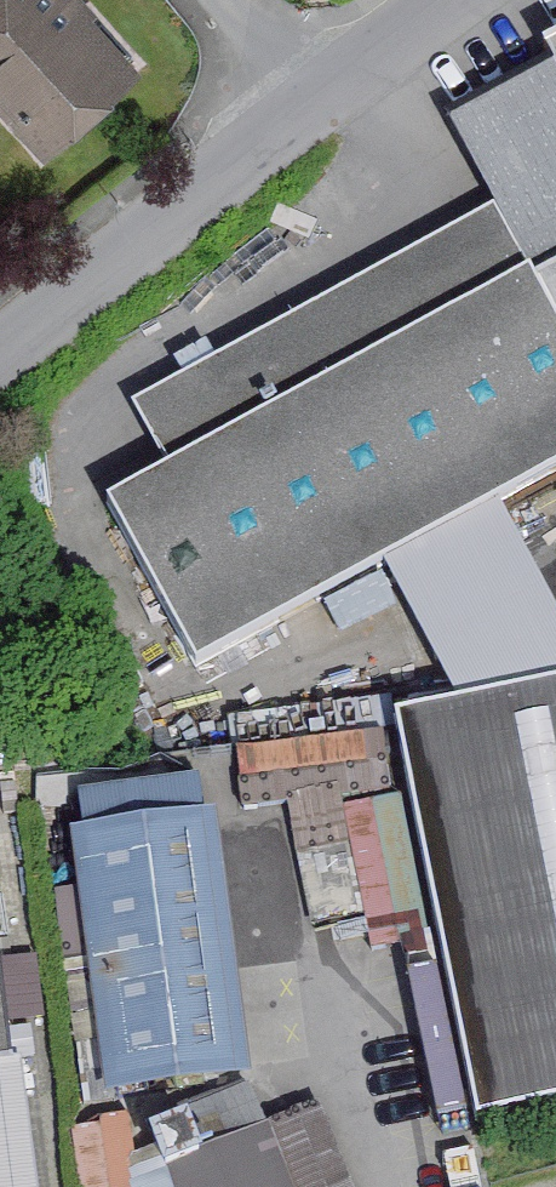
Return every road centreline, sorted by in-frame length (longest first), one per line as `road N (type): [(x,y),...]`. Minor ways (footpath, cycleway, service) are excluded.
road 1 (residential): [(0,354),(306,98)]
road 2 (residential): [(306,98),(442,0)]
road 3 (residential): [(306,98),(214,0)]

